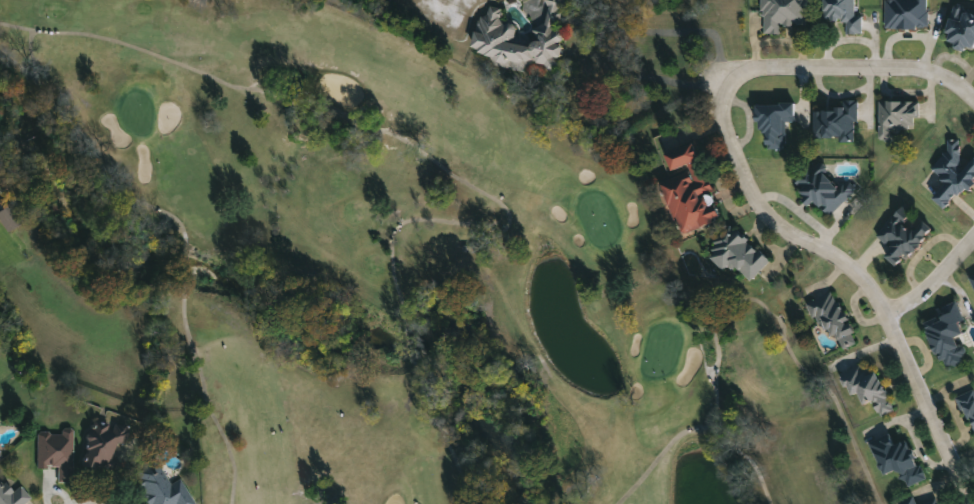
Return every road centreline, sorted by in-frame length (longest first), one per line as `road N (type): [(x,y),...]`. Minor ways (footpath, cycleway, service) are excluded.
road 1 (residential): [(973,103),(920,70),(753,68),(729,77),(722,110),(754,203),(789,234),(839,259),(883,312),(969,503)]
road 2 (residential): [(883,312),(916,297),(973,235)]

